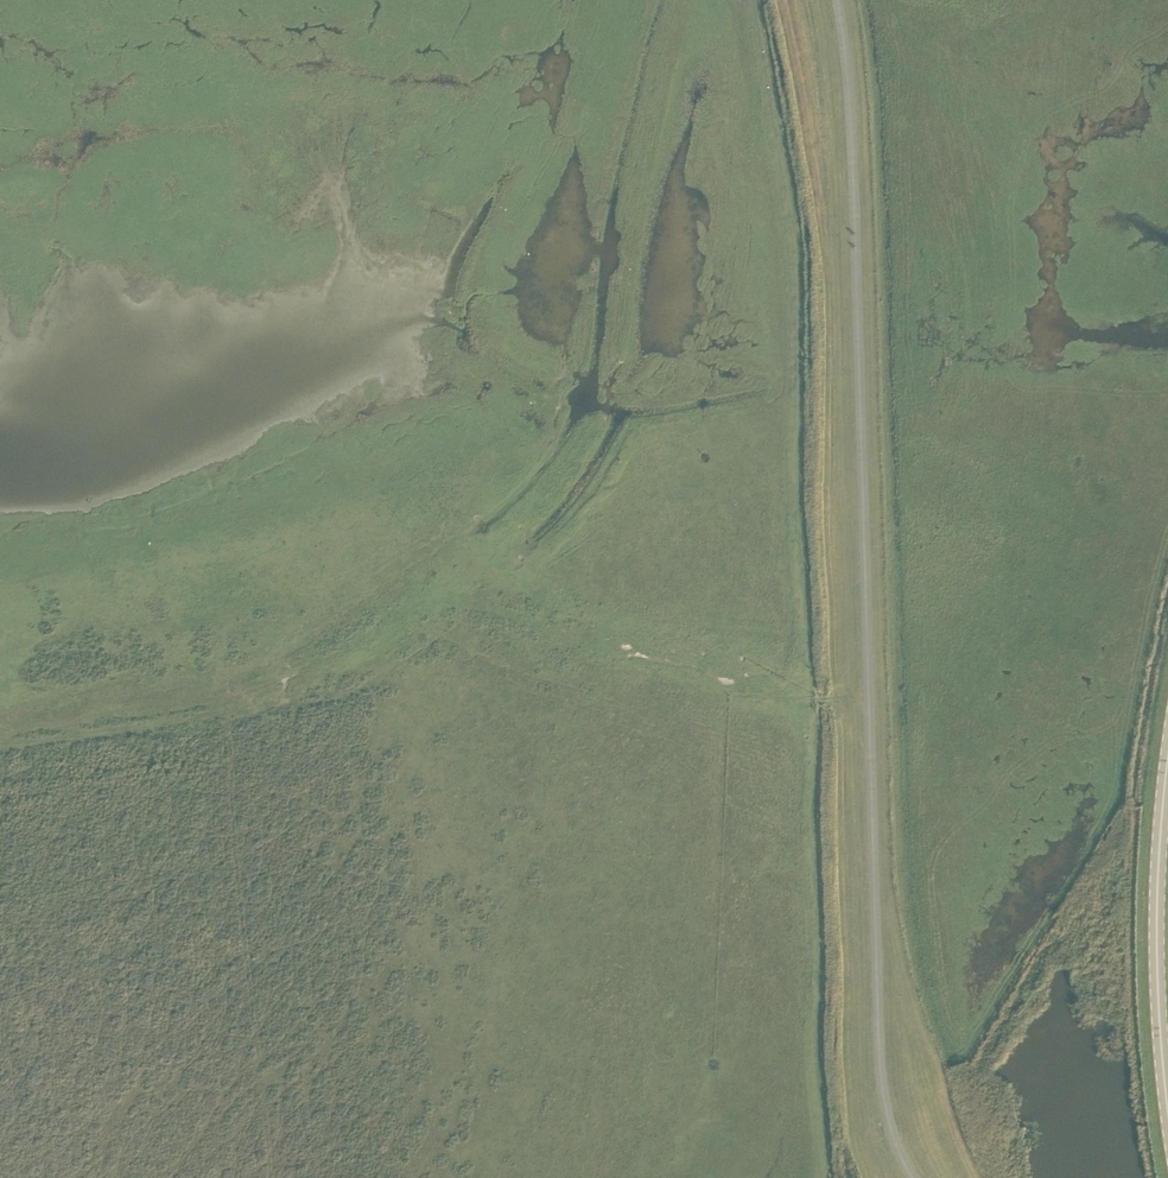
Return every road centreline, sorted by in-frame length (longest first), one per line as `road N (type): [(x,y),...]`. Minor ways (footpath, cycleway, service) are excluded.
road 1 (unclassified): [(912,1177),(881,1080),(853,174),(837,0)]
road 2 (primary): [(1167,1116),(1156,931),(1167,760)]

